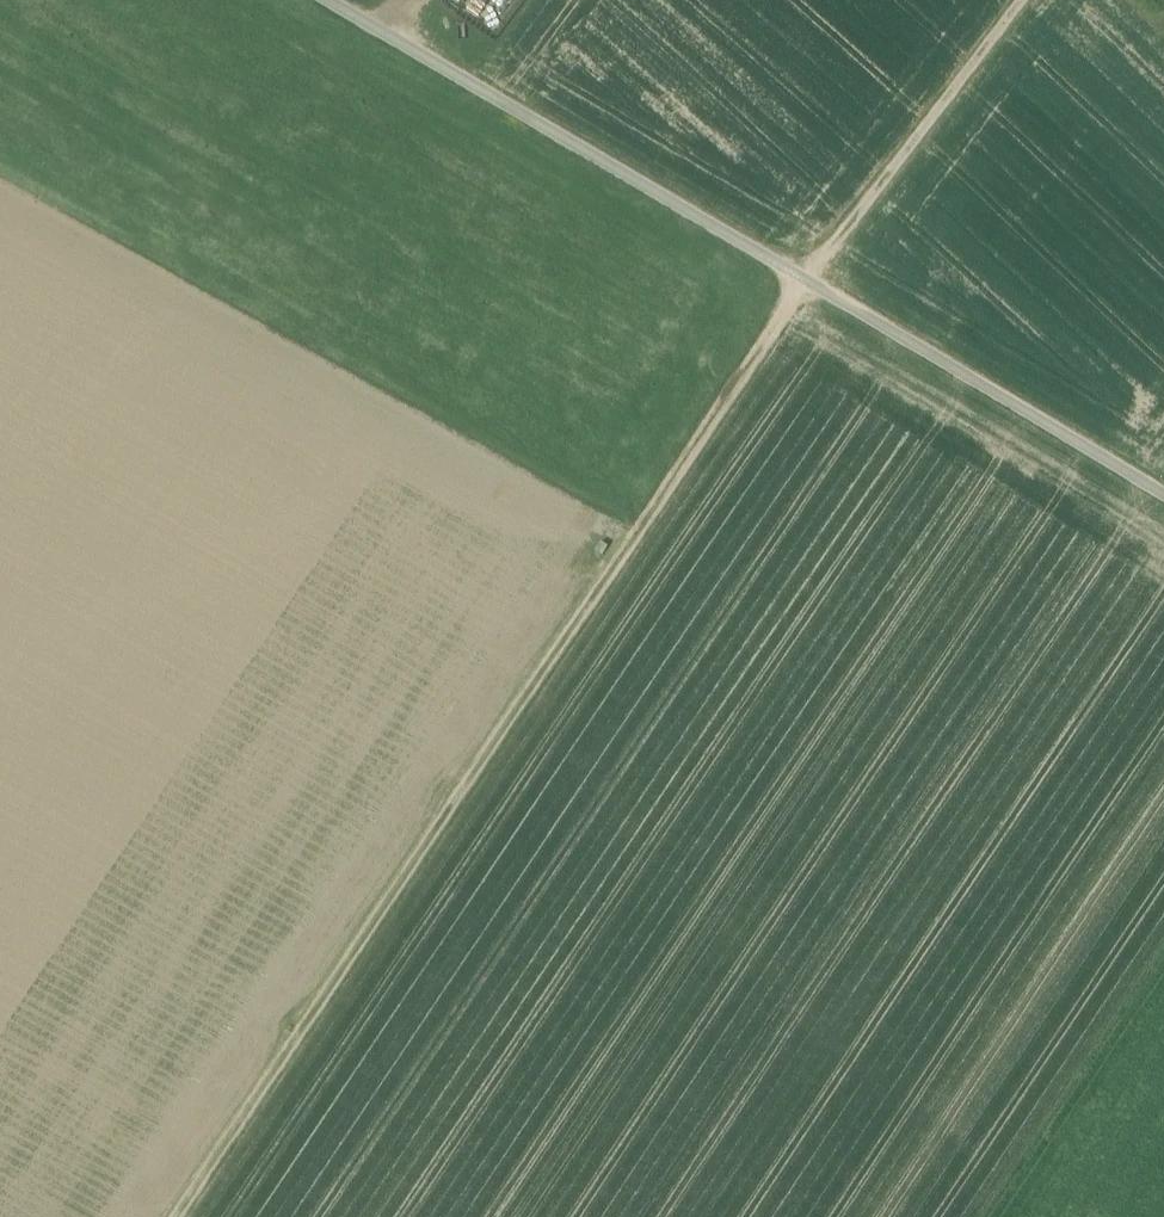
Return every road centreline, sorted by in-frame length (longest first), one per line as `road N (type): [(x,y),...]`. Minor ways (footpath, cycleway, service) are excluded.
road 1 (track): [(176,1216),(805,283)]
road 2 (track): [(805,283),(330,0)]
road 3 (track): [(1163,496),(805,283)]
road 4 (track): [(1032,0),(805,283)]

